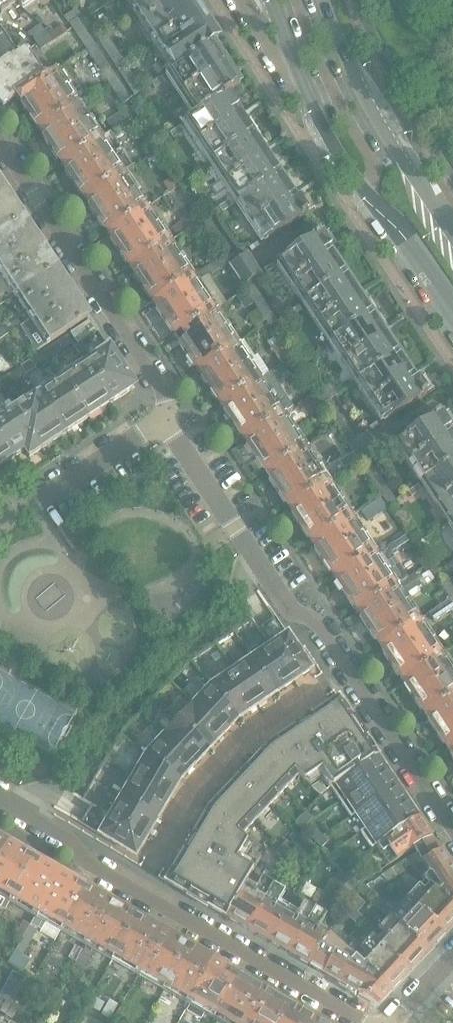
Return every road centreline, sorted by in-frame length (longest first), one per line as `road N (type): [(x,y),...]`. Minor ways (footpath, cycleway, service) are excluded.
road 1 (residential): [(452,830),(315,620),(290,611),(174,435),(171,415)]
road 2 (residential): [(0,797),(66,839),(98,871),(367,1022)]
road 3 (secondary): [(271,0),(309,96),(354,177),(452,310)]
road 4 (residential): [(171,415),(169,400),(0,144)]
road 5 (secondary): [(452,235),(398,155),(319,0)]
road 6 (residential): [(0,524),(171,415)]

